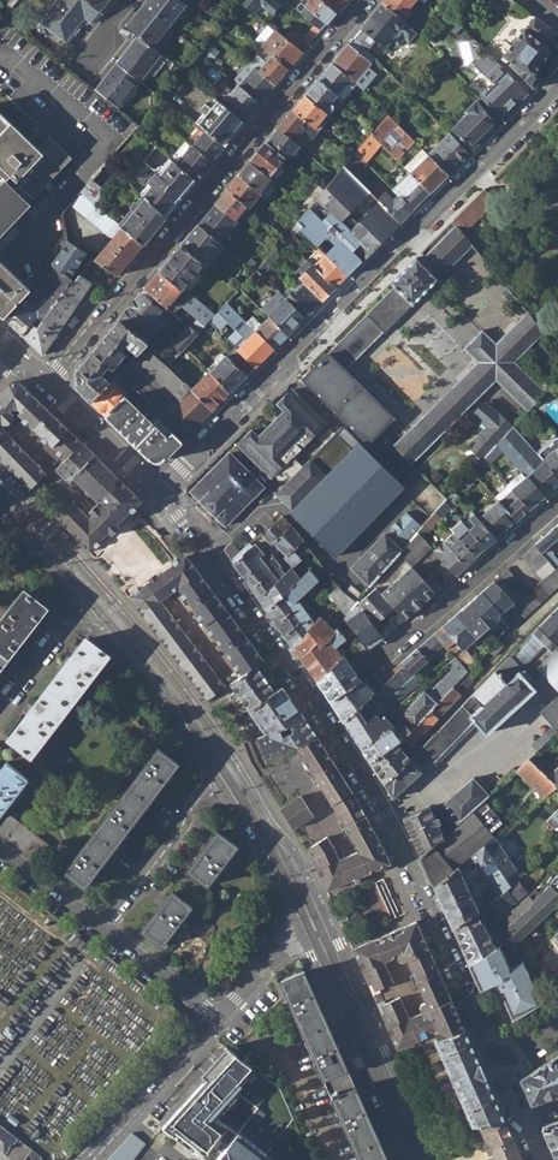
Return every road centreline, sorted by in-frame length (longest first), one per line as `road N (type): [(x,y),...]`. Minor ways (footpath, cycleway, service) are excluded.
road 1 (residential): [(500,1059),(377,799),(158,490)]
road 2 (residential): [(158,490),(557,84)]
road 3 (residential): [(46,384),(365,0)]
road 4 (tertiary): [(235,763),(124,613),(0,479)]
road 5 (tertiary): [(432,1159),(338,945),(275,831)]
road 6 (tertiary): [(301,928),(405,1159)]
road 7 (residential): [(557,504),(380,660)]
road 8 (residential): [(214,772),(102,929)]
road 9 (residential): [(216,1020),(86,1159)]
road 10 (tertiary): [(214,772),(301,928)]
road 11 (tertiary): [(0,505),(117,633)]
road 12 (residential): [(0,709),(67,625),(117,633)]
road 13 (residential): [(158,490),(46,384)]
road 14 (residential): [(102,929),(216,1020)]
road 15 (residential): [(0,849),(102,929)]
road 16 (residential): [(301,928),(216,1020)]

